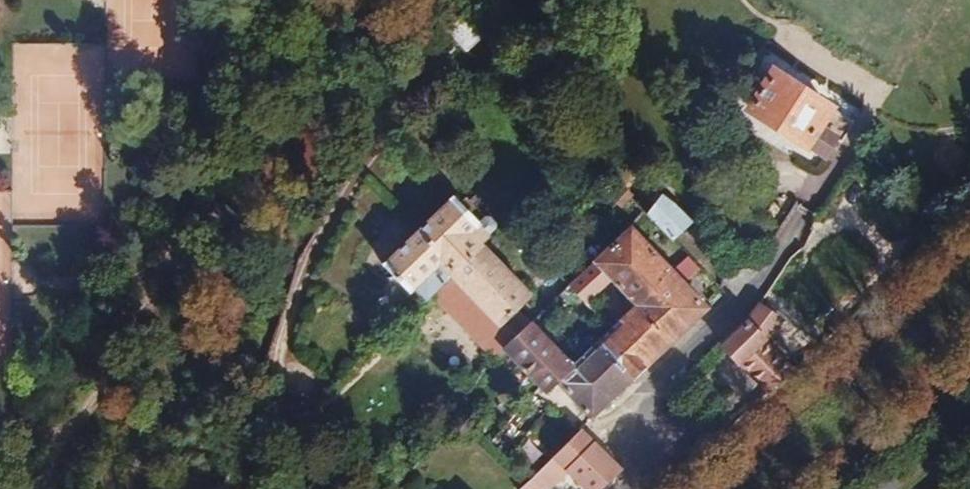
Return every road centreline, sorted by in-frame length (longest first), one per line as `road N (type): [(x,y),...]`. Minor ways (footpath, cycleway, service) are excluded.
road 1 (track): [(208,488),(285,379),(401,0)]
road 2 (residential): [(625,488),(639,477),(649,394),(731,314)]

